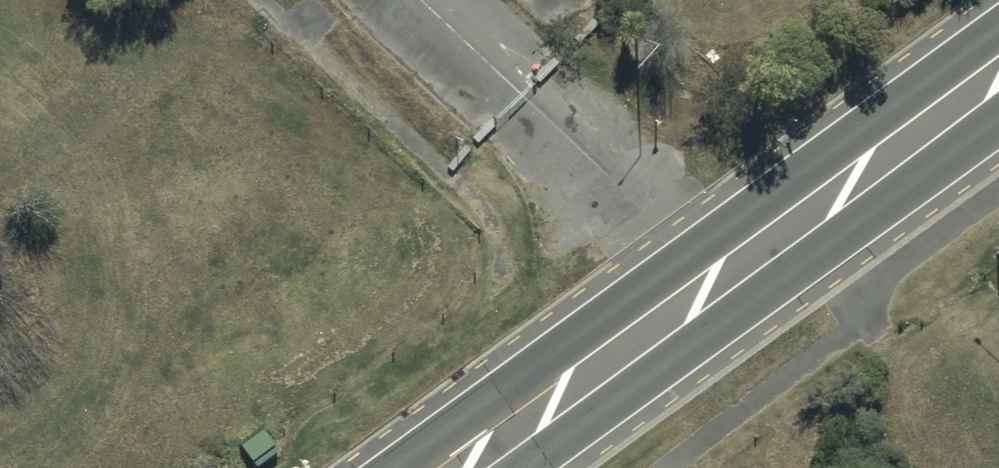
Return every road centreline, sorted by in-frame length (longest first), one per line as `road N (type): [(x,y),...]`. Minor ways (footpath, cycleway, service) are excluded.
road 1 (secondary): [(998,71),(456,467)]
road 2 (track): [(720,272),(420,0)]

